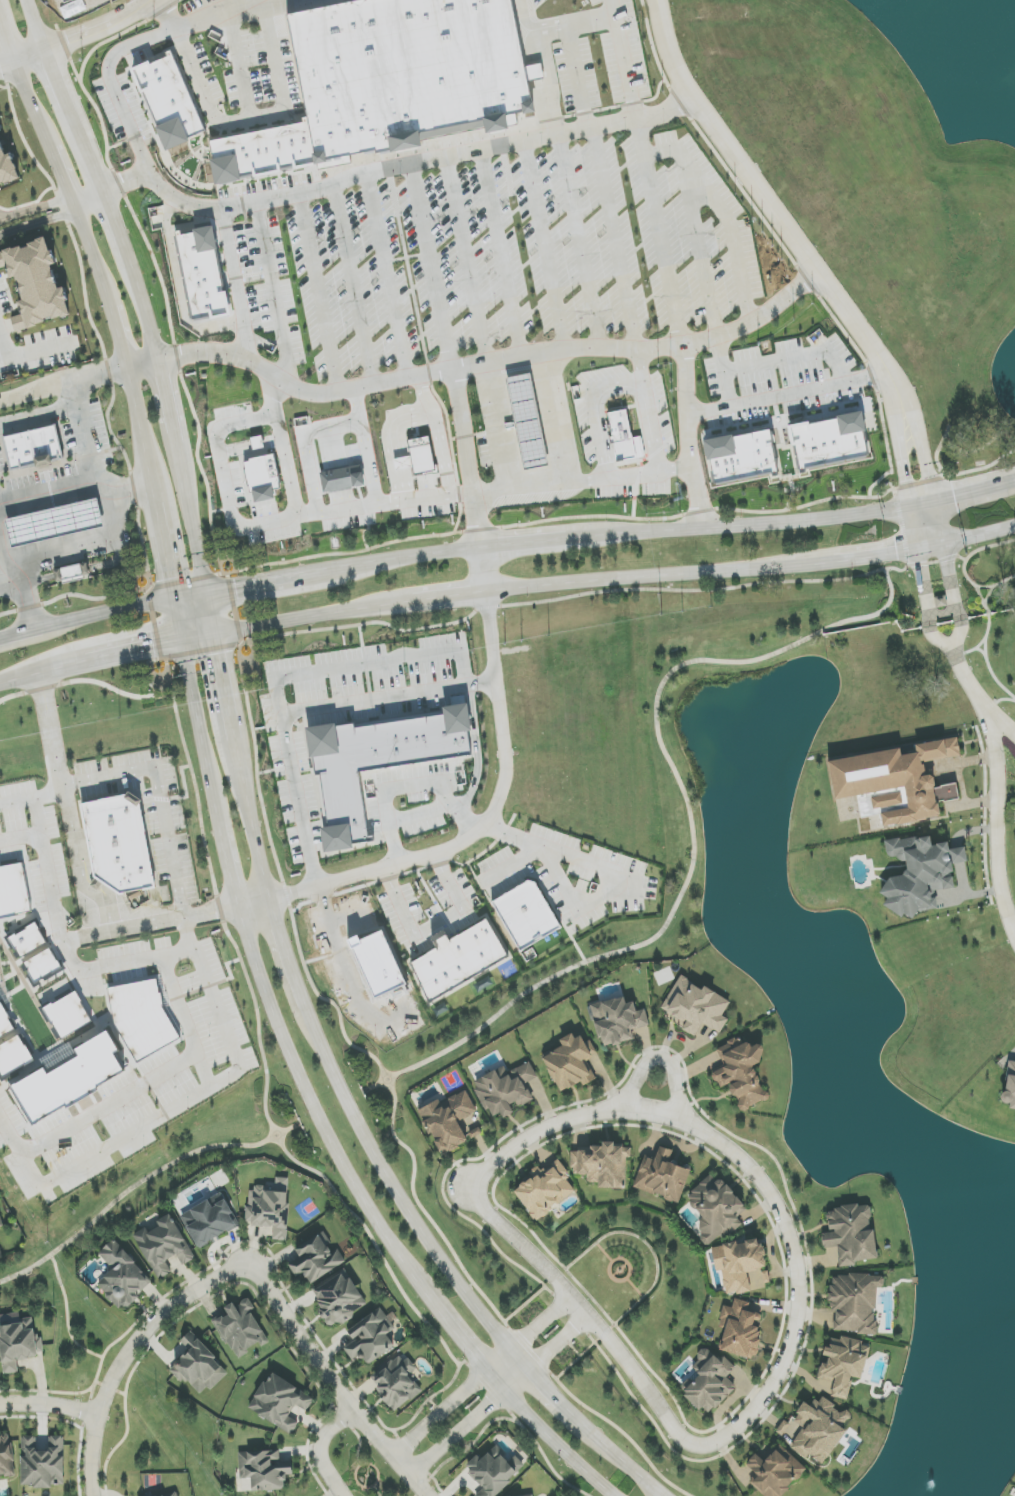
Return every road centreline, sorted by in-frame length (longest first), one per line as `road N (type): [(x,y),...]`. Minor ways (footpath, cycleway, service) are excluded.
road 1 (residential): [(702,1446),(726,1437),(762,1402),(796,1332),(791,1238),(752,1171),(682,1120),(615,1110),(534,1134),(464,1191)]
road 2 (residential): [(267,901),(448,850),(489,820),(507,764),(486,592)]
road 3 (tertiary): [(13,62),(105,297),(153,489)]
road 4 (residential): [(880,359),(685,90),(656,0)]
road 5 (tertiary): [(207,588),(138,289),(98,179)]
road 6 (secondary): [(238,907),(290,1067),(359,1199),(412,1274)]
road 7 (secondary): [(513,1351),(444,1267),(365,1141),(306,1011)]
road 8 (residential): [(464,1191),(573,1299),(682,1438),(702,1446)]
road 9 (secondary): [(486,592),(834,562)]
road 10 (secondary): [(925,504),(811,522),(596,537)]
road 11 (residential): [(250,1262),(177,1300),(125,1355),(97,1414),(93,1495)]
road 12 (residential): [(250,1262),(352,1412),(426,1495)]
road 13 (residential): [(1014,734),(993,721),(999,872),(1014,933)]
road 14 (secondary): [(351,565),(170,596)]
road 15 (secondary): [(45,669),(218,634)]
road 16 (secondary): [(267,901),(234,735)]
road 17 (residential): [(513,1351),(393,1460)]
road 18 (secondary): [(218,634),(376,606)]
road 19 (secondary): [(179,643),(212,799)]
road 20 (secondary): [(504,1390),(611,1495)]
road 21 (secondary): [(412,1274),(504,1390)]
road 22 (tertiary): [(98,179),(43,50)]
road 23 (secondary): [(170,596),(34,628)]
road 24 (residential): [(627,1110),(648,1064),(666,1058),(682,1120)]
road 25 (secondary): [(480,548),(351,565)]
road 26 (residential): [(409,1478),(504,1390)]

